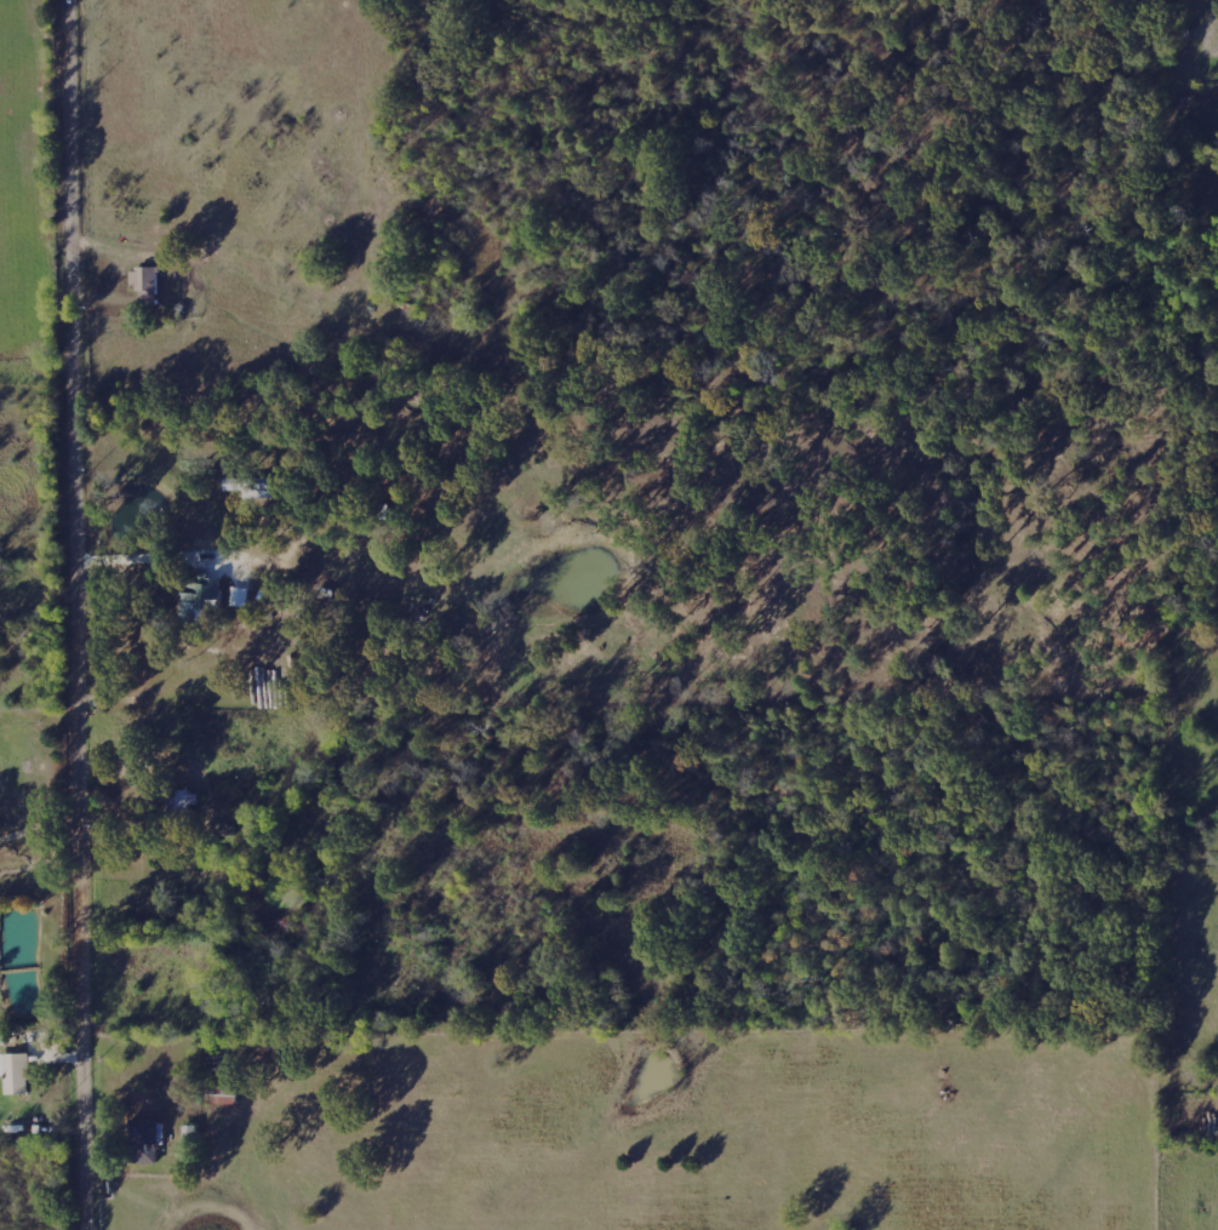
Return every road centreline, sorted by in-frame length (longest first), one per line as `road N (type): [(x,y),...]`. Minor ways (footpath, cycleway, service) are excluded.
road 1 (residential): [(86,1229),(66,0)]

